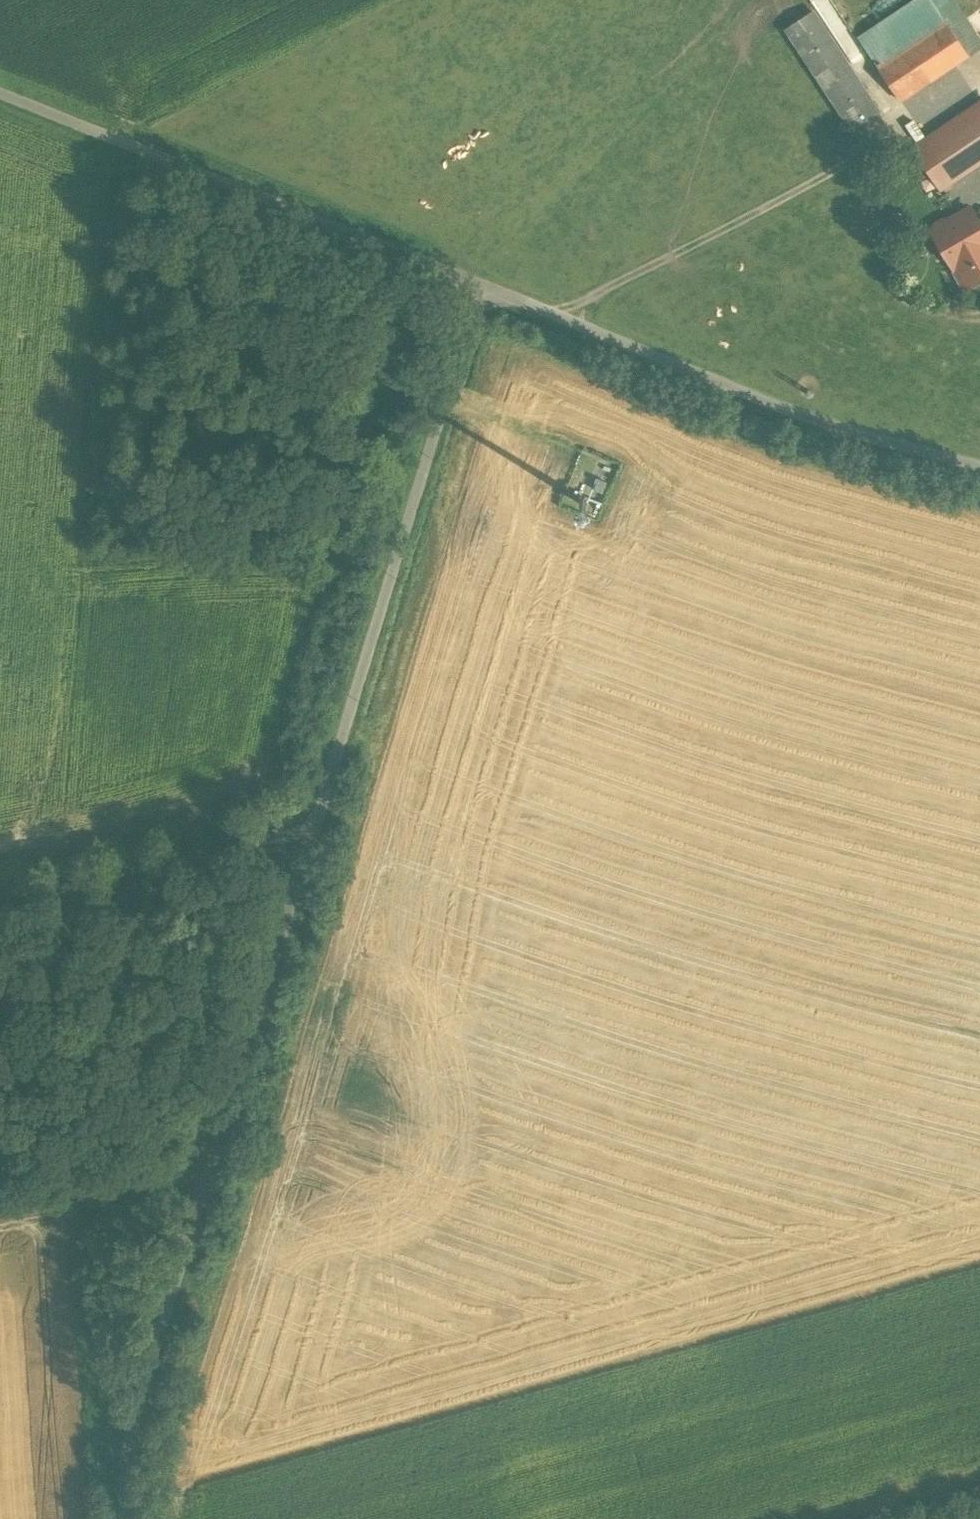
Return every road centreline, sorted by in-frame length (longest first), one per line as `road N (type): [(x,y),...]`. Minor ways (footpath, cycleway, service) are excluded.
road 1 (unclassified): [(481,286),(120,1436),(120,1518)]
road 2 (unclassified): [(481,286),(775,408),(979,467)]
road 3 (unclassified): [(0,90),(481,286)]

